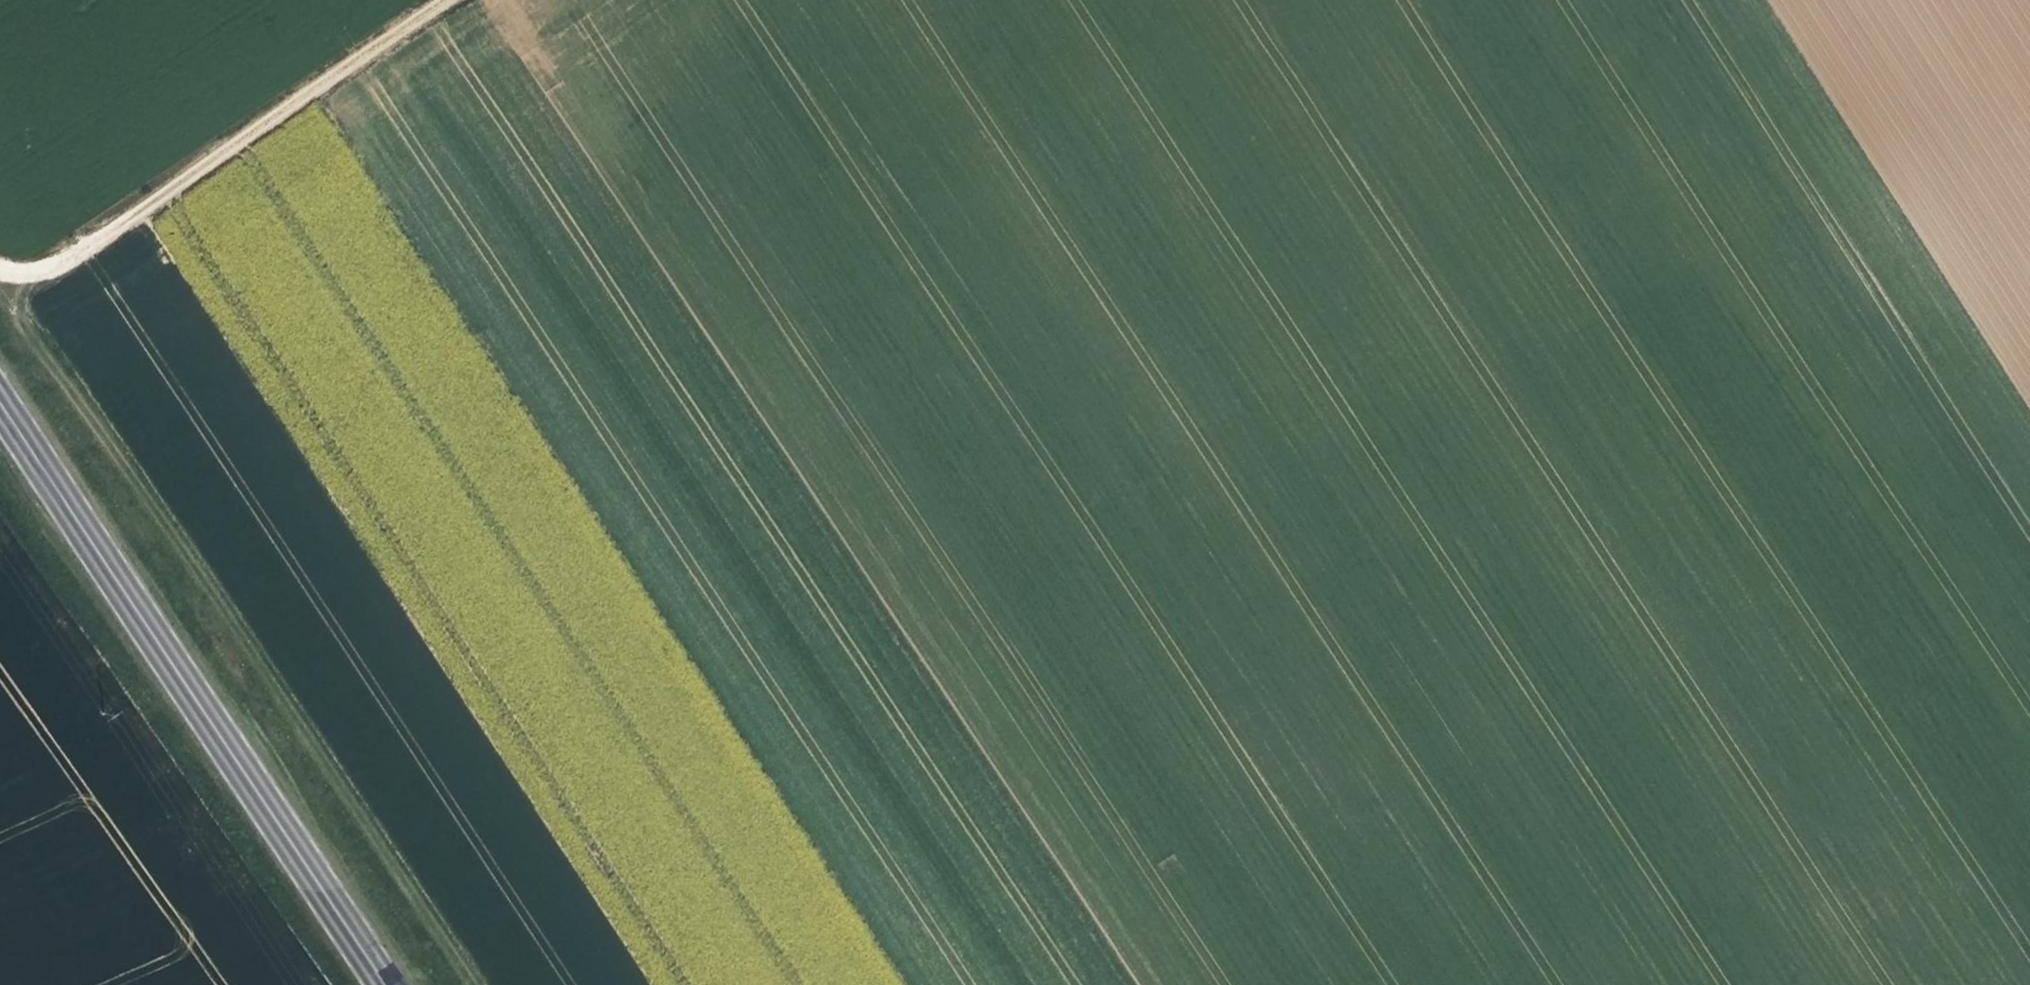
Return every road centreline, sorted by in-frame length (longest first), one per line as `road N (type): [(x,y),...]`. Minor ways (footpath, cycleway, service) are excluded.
road 1 (primary): [(385,984),(0,401)]
road 2 (track): [(445,0),(47,272),(0,268)]

